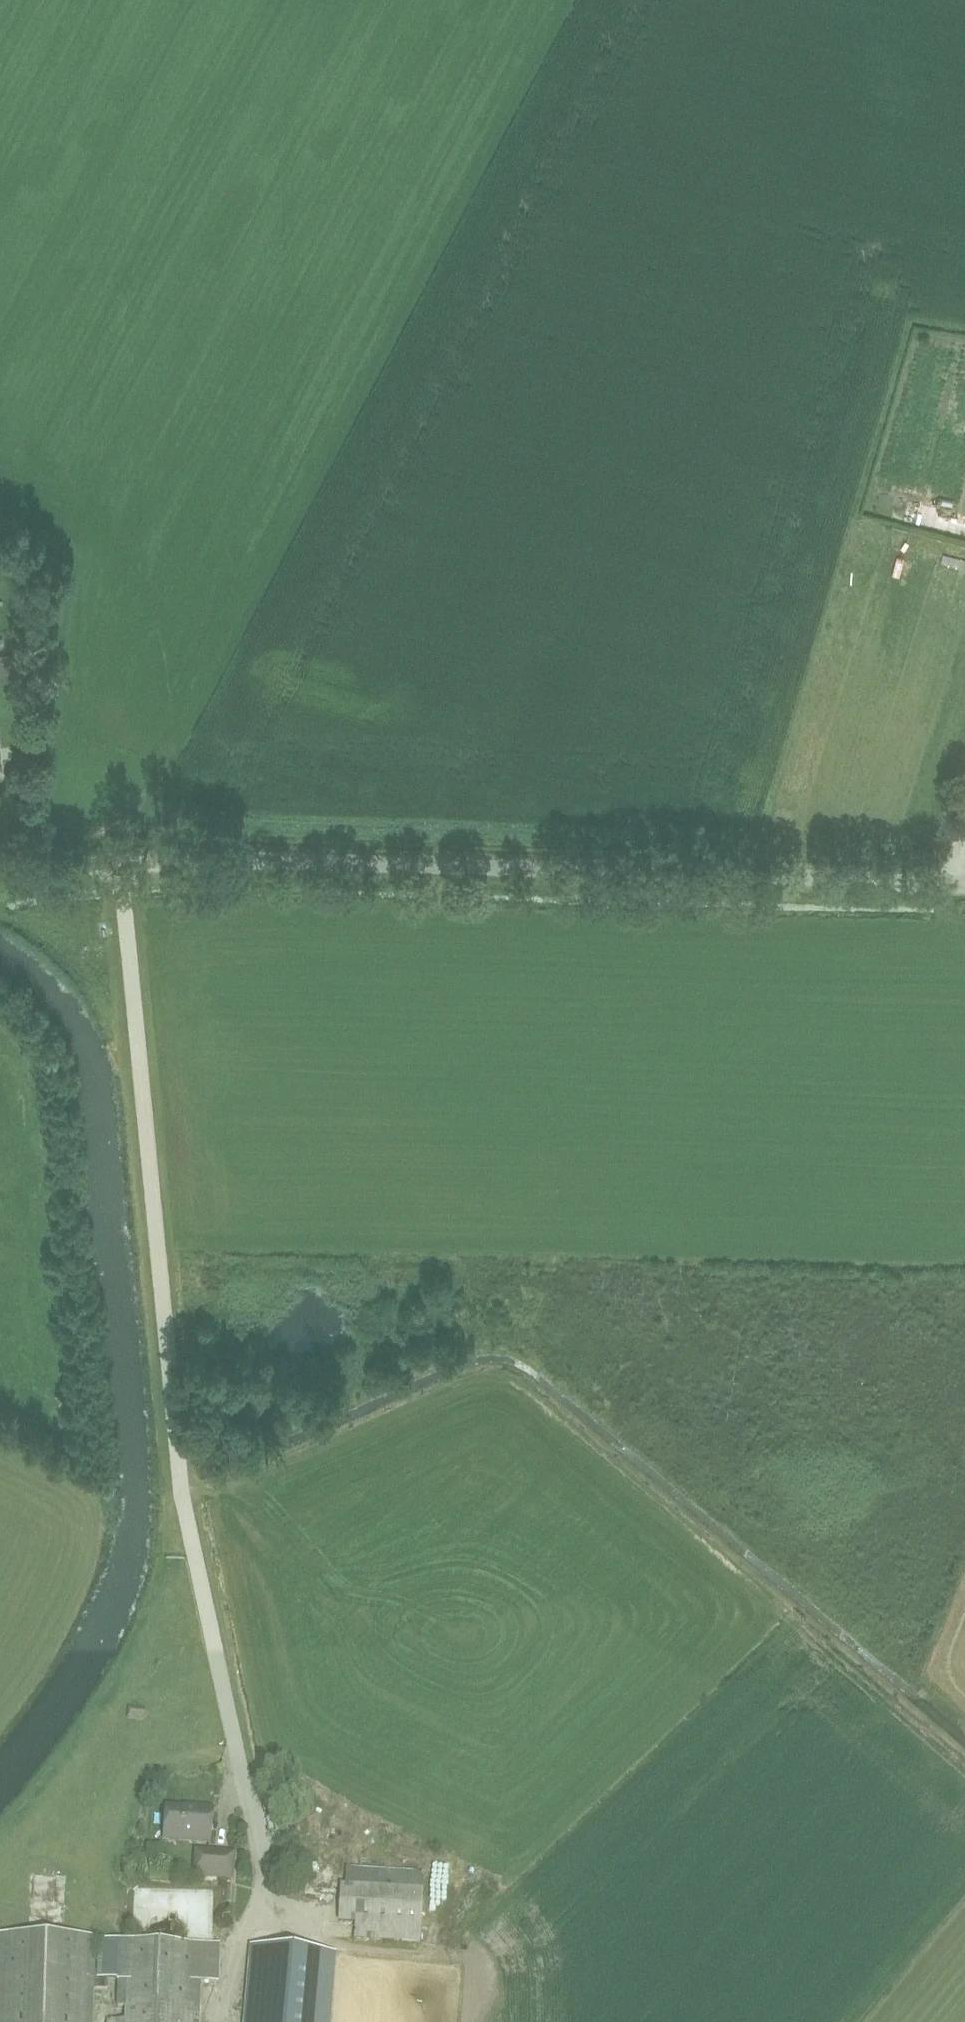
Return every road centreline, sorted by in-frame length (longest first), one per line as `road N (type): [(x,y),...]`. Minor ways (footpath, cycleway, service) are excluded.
road 1 (unclassified): [(964,882),(183,863),(0,870)]

